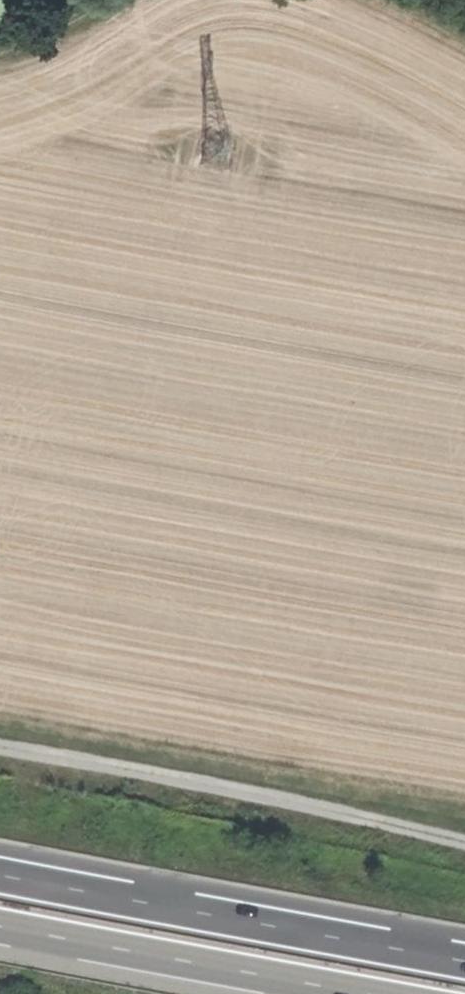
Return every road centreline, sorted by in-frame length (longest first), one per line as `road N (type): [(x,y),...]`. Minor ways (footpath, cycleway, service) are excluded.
road 1 (track): [(464,836),(0,749)]
road 2 (trunk): [(464,961),(0,876)]
road 3 (trunk): [(0,926),(361,993)]

